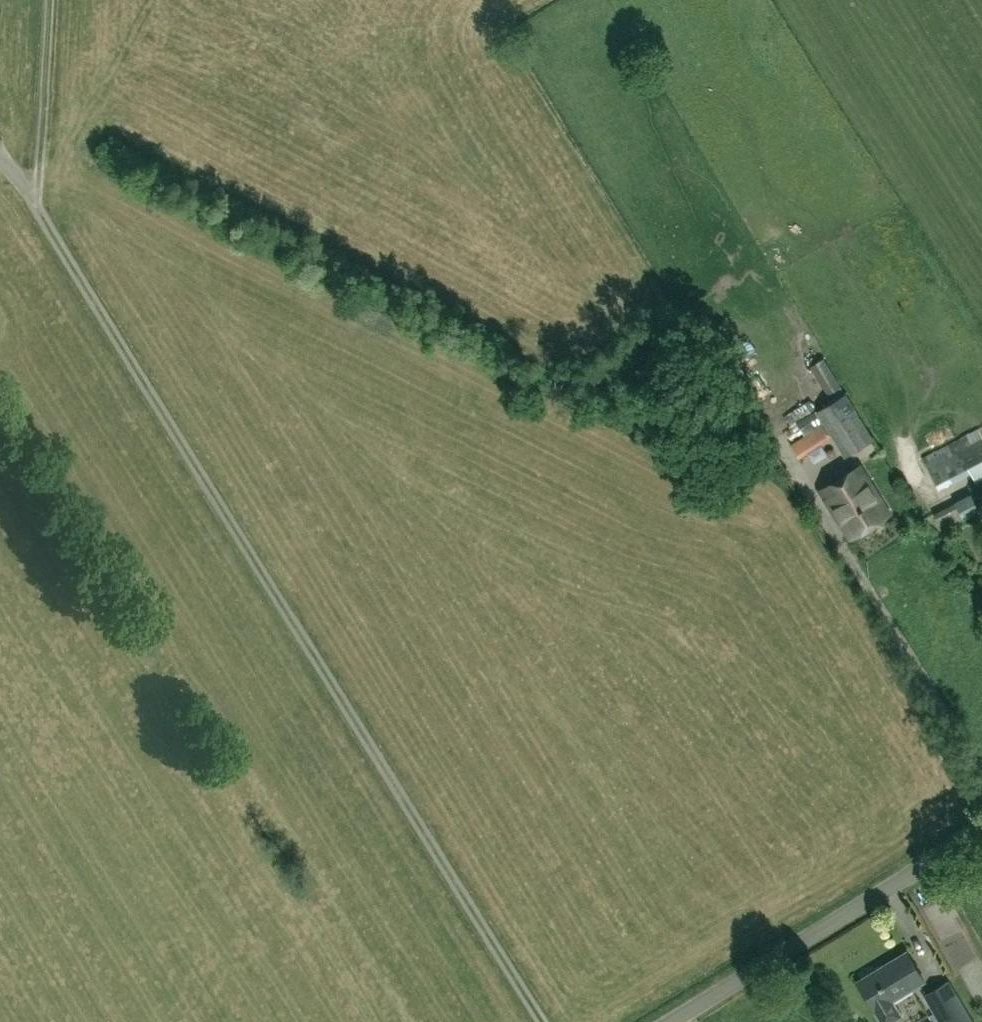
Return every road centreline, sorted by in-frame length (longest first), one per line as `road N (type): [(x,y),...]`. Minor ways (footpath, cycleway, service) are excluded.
road 1 (unclassified): [(677,1021),(981,836)]

